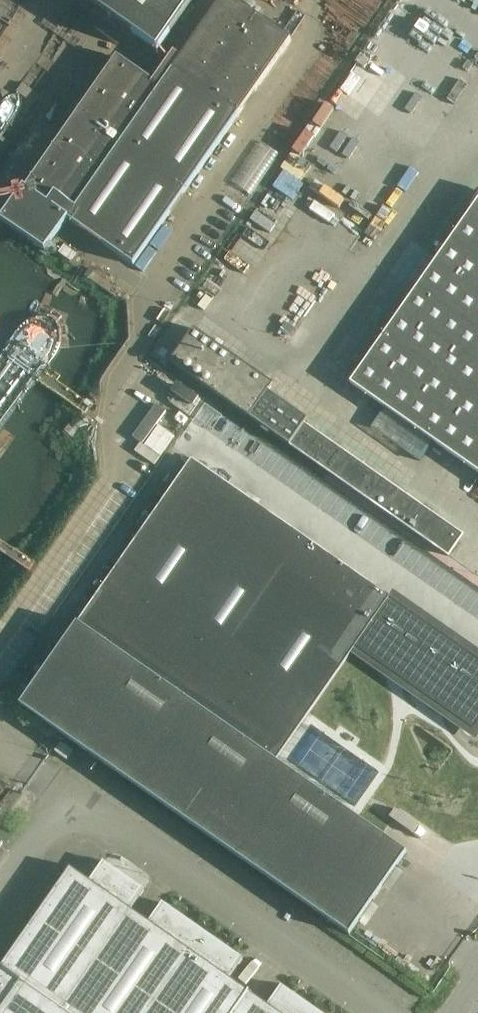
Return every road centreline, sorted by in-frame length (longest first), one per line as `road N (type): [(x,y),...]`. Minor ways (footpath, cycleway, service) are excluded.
road 1 (unclassified): [(0,887),(65,793),(377,1012)]

